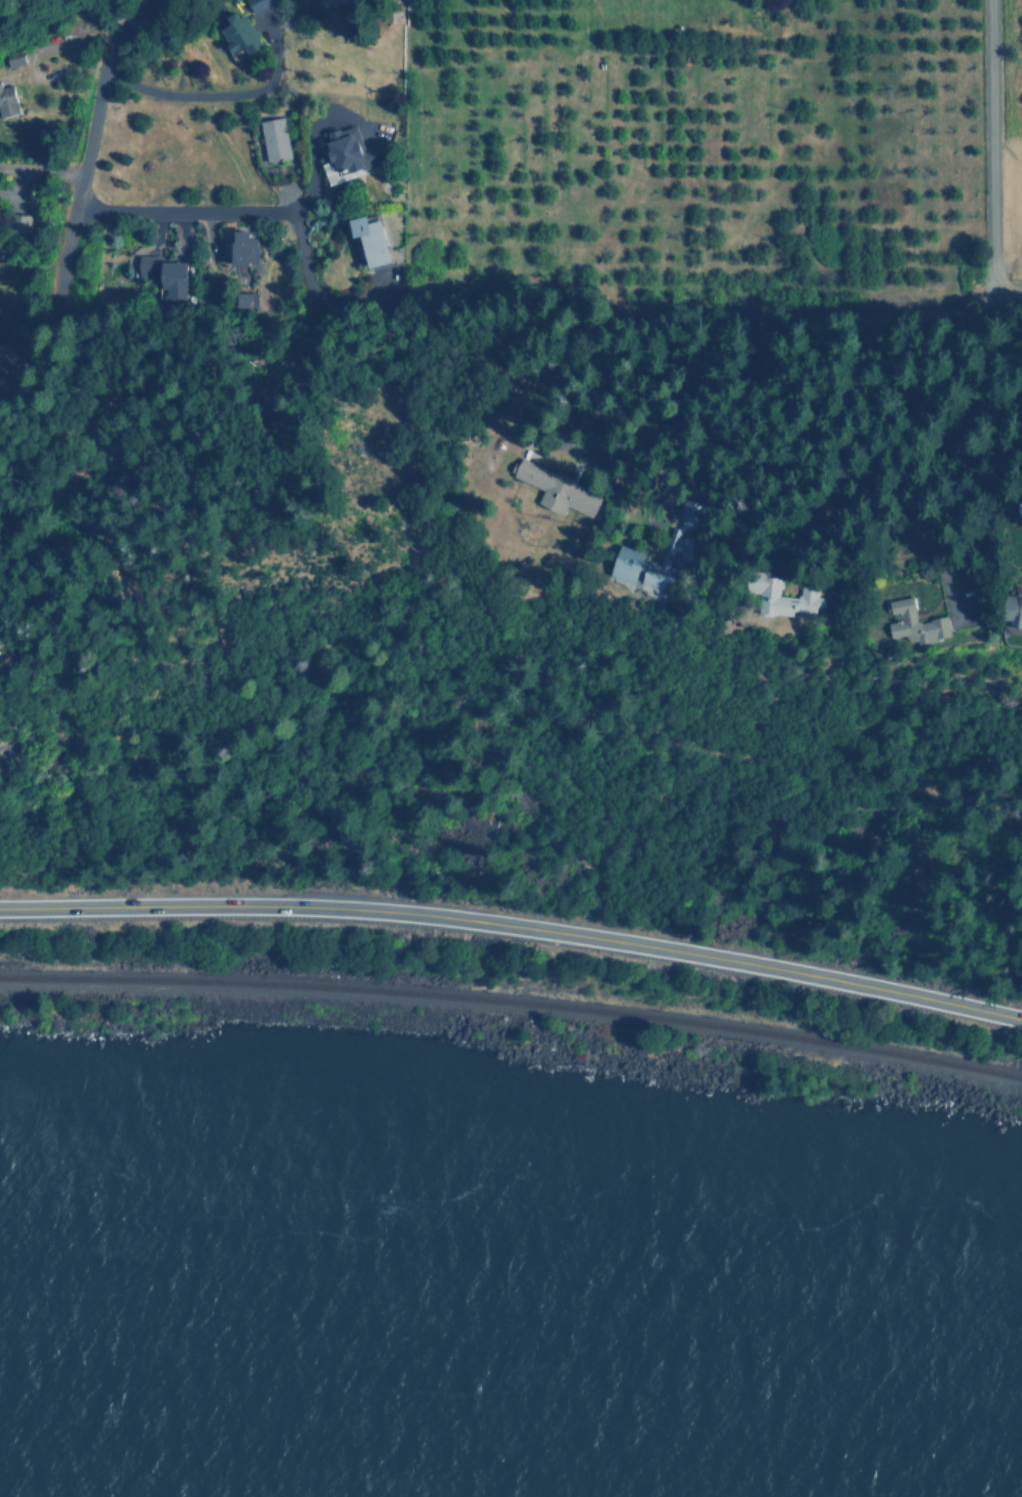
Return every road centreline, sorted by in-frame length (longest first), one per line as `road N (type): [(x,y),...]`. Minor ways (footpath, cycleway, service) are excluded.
road 1 (primary): [(1021,1021),(777,968),(341,908),(0,909)]
road 2 (residential): [(602,451),(610,336),(645,314),(942,309),(982,301),(994,288),(986,0)]
road 3 (residential): [(0,392),(52,306),(105,70),(122,35),(154,0)]
road 4 (residential): [(345,120),(335,114),(315,125),(309,189),(282,211),(73,207)]
road 5 (residential): [(270,35),(269,77),(254,92),(159,93),(123,80),(109,62)]

